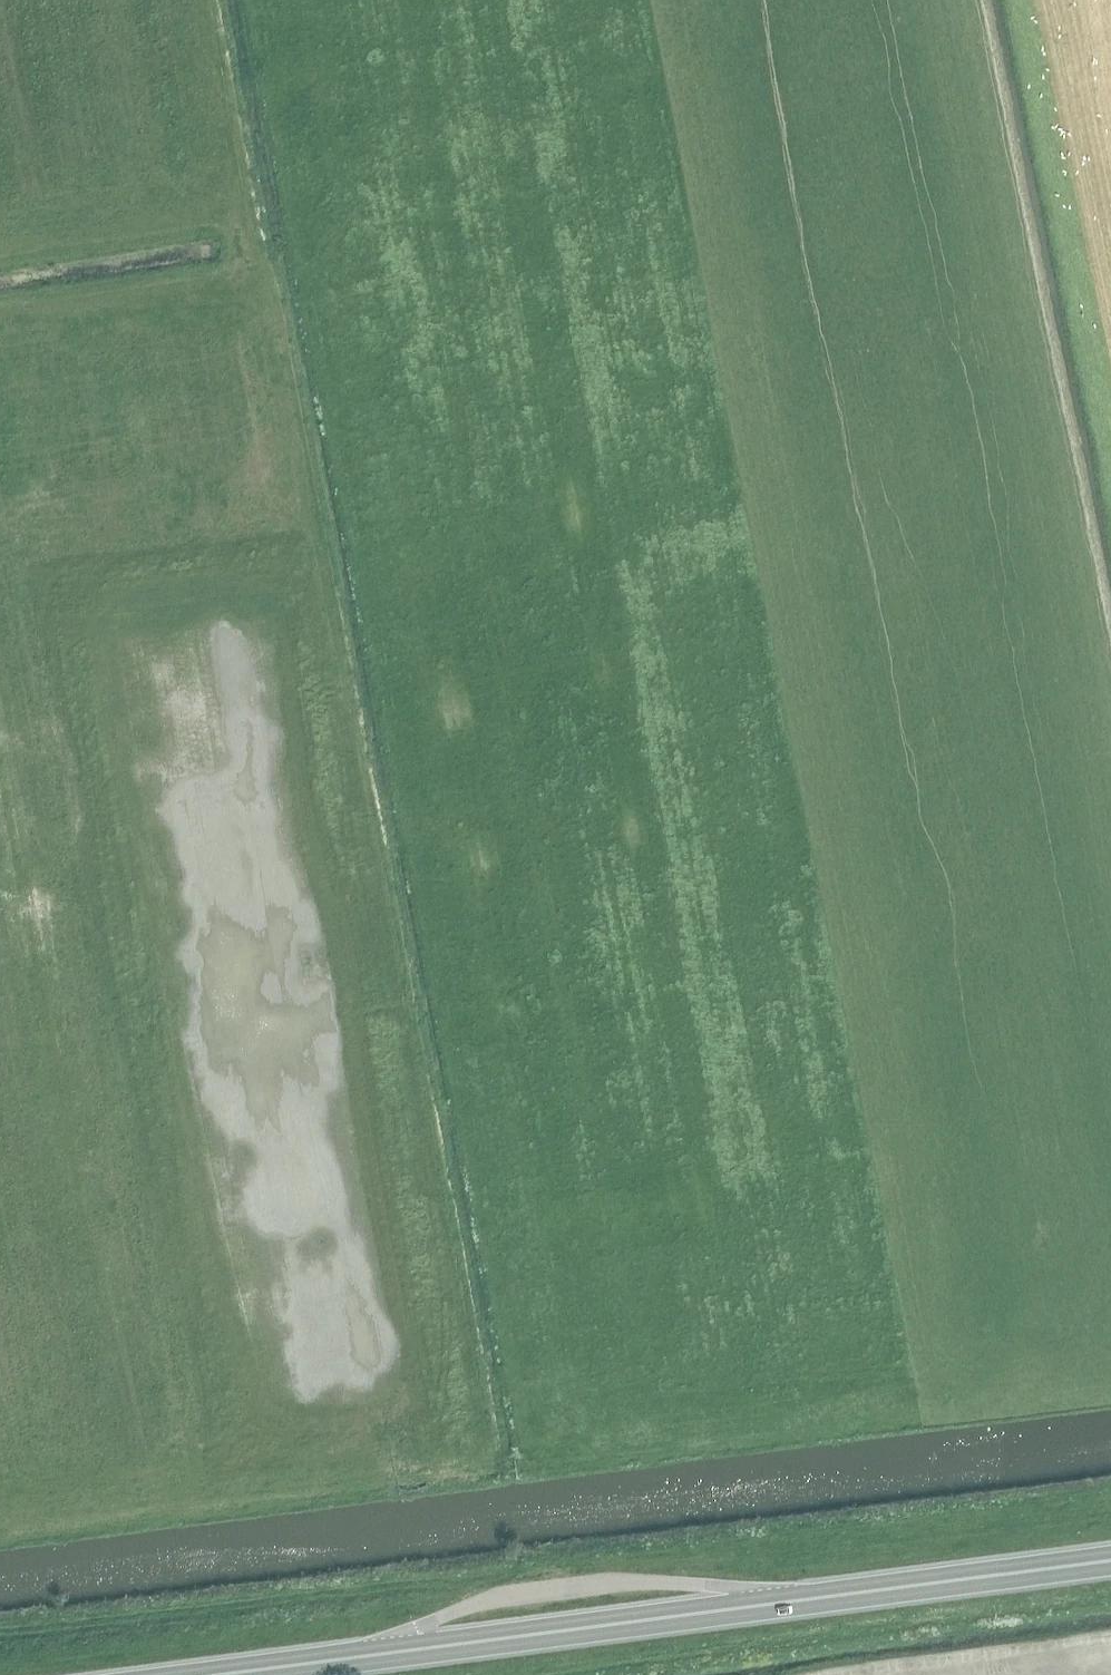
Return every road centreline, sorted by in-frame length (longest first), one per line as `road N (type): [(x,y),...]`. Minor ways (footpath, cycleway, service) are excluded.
road 1 (trunk): [(224,1674),(1110,1561)]

